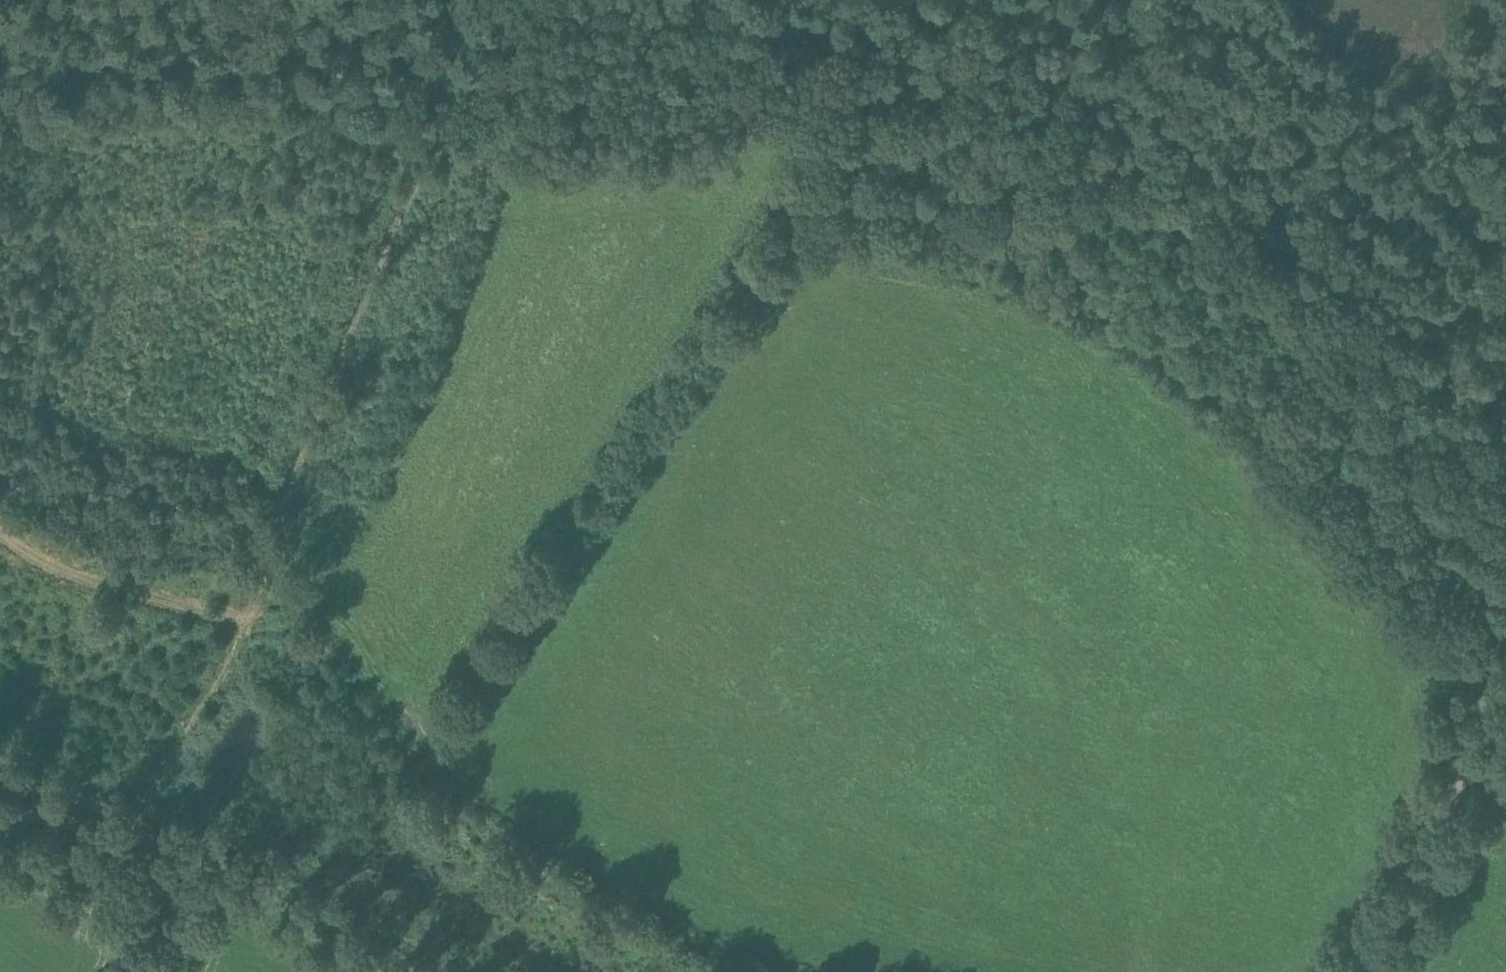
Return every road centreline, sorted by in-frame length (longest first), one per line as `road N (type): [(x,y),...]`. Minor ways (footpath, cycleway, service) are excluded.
road 1 (track): [(1352,971),(1394,909),(1505,689)]

